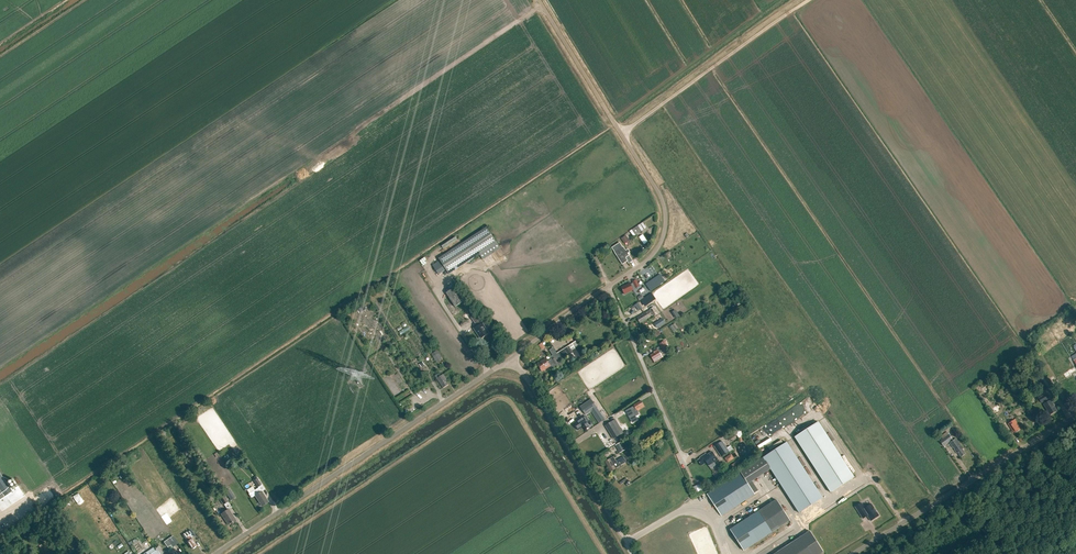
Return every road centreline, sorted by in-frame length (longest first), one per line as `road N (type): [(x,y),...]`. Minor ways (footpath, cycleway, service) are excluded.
road 1 (unclassified): [(215,553),(511,359)]
road 2 (unclassified): [(609,286),(657,250),(664,204),(539,0)]
road 3 (unclassified): [(852,553),(1075,415)]
road 4 (track): [(621,134),(809,0)]
road 5 (unclassified): [(635,553),(511,359)]
road 6 (unclassified): [(680,453),(609,286)]
road 7 (unclassified): [(609,286),(511,359)]

